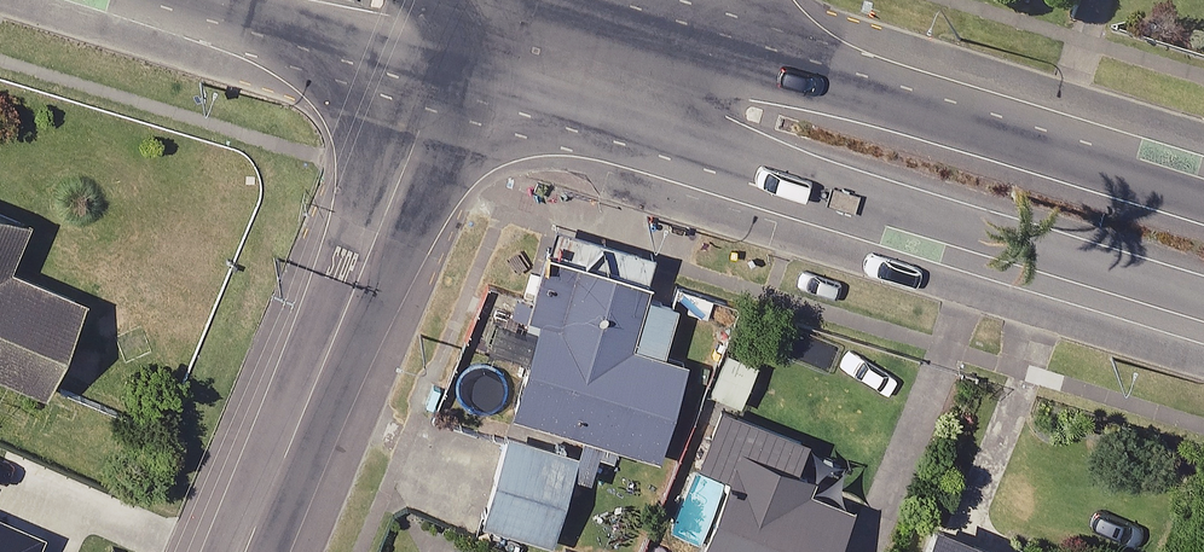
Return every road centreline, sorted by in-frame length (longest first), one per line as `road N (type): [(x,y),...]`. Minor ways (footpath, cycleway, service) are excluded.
road 1 (secondary): [(1203,298),(663,138)]
road 2 (secondary): [(690,43),(1203,201)]
road 3 (tertiary): [(244,551),(442,68)]
road 4 (secondary): [(442,68),(217,0)]
road 5 (secondary): [(663,138),(442,68)]
road 6 (secondary): [(543,0),(690,43)]

